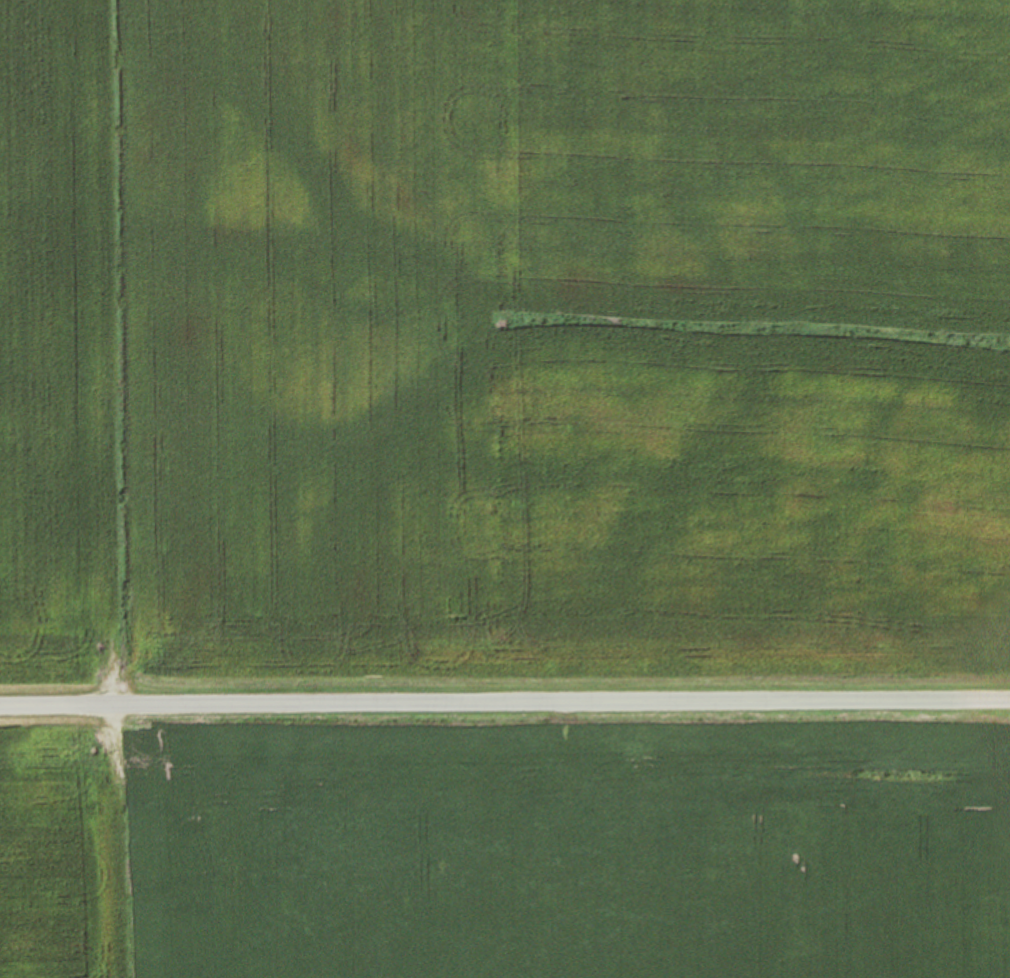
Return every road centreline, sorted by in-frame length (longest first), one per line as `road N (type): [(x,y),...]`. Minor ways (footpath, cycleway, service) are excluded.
road 1 (secondary): [(0,717),(1009,711)]

